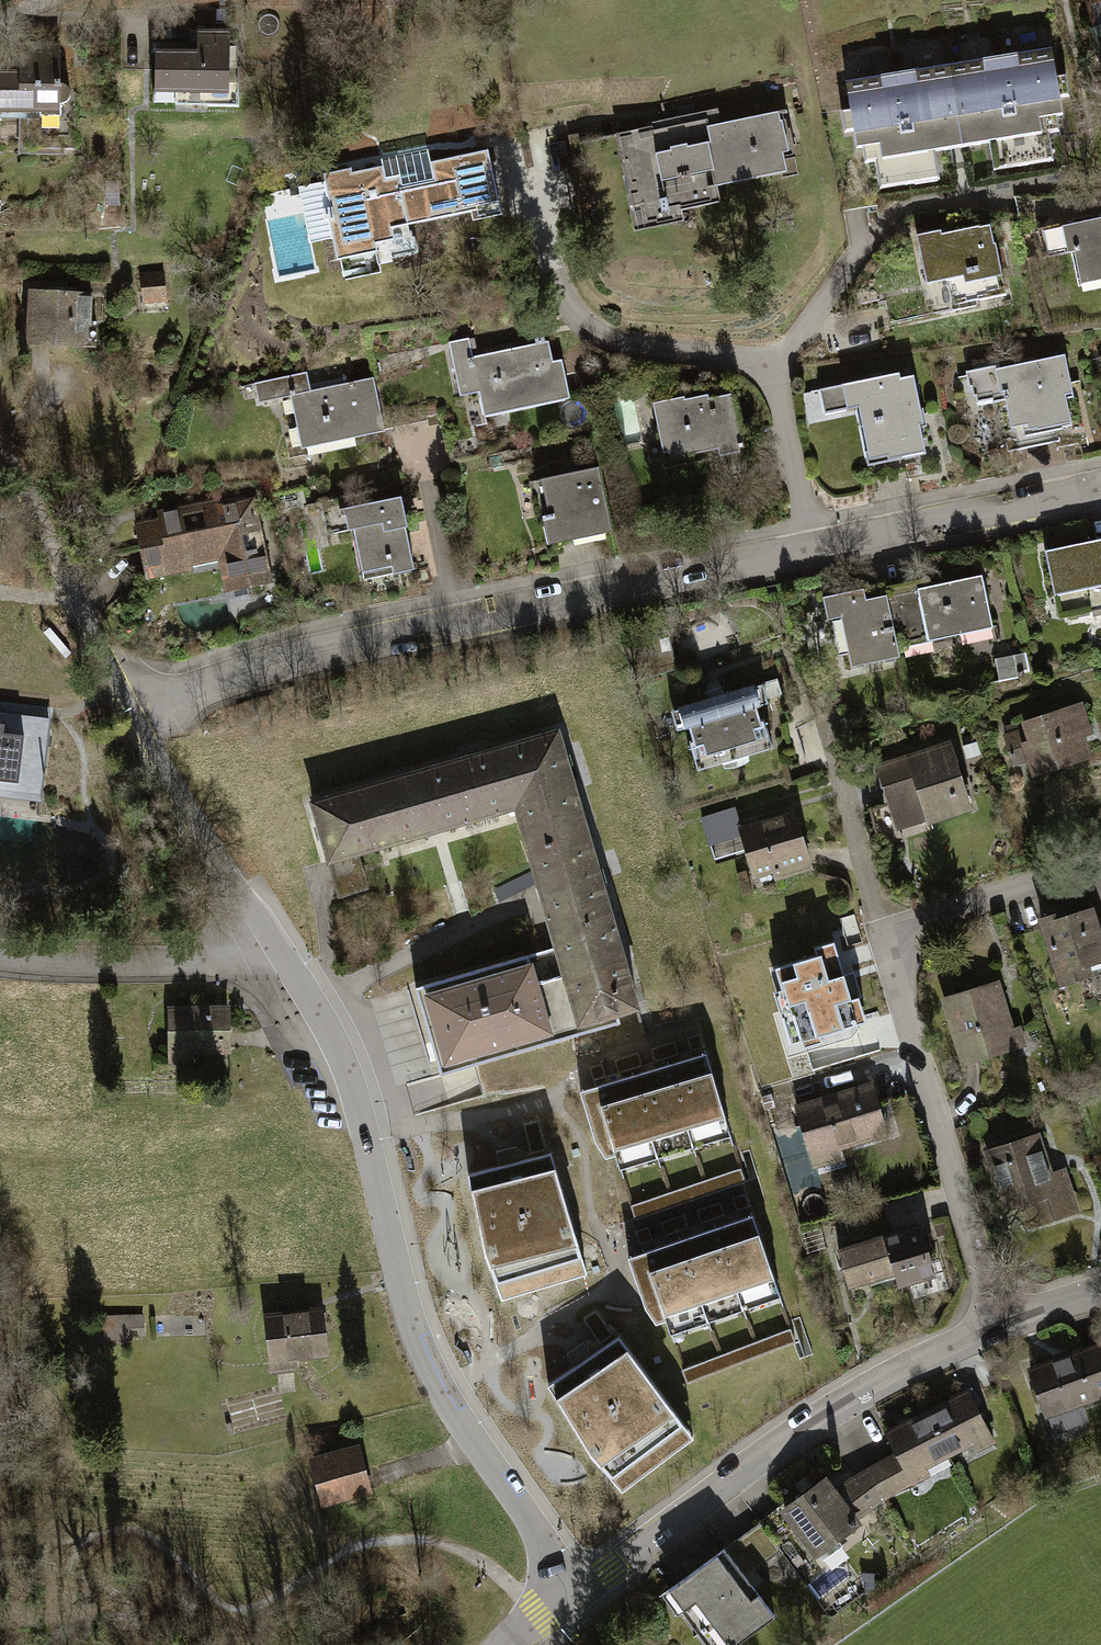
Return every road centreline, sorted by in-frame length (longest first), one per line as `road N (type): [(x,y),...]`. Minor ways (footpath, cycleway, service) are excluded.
road 1 (residential): [(135,718),(224,680),(335,648),(1100,485)]
road 2 (residential): [(270,946),(324,1032),(363,1121),(421,1359),(440,1399),(576,1592)]
road 3 (residential): [(996,1327),(902,1000),(899,944),(938,920),(1100,865)]
road 4 (residential): [(996,1327),(839,1403),(576,1592)]
road 5 (residential): [(0,457),(135,718)]
road 6 (residential): [(270,946),(188,963),(0,956)]
road 7 (residential): [(135,718),(270,946)]

